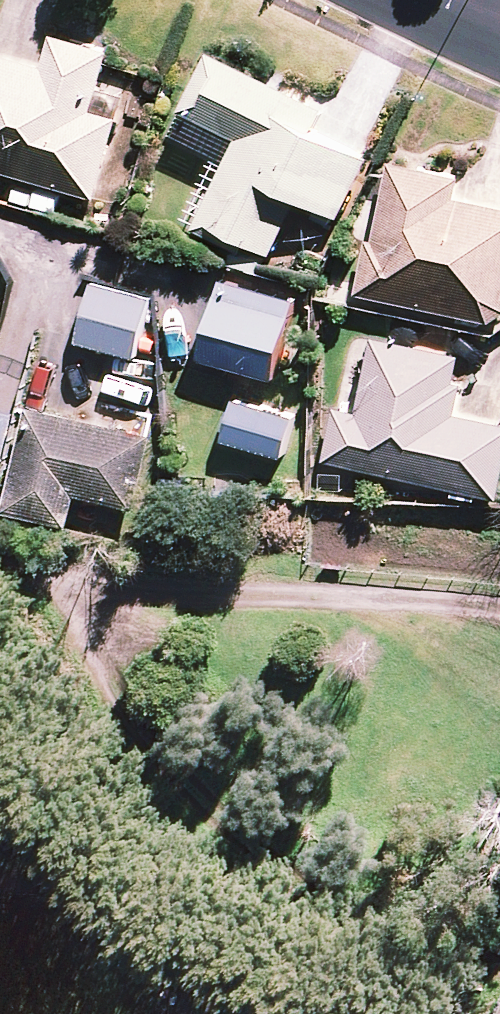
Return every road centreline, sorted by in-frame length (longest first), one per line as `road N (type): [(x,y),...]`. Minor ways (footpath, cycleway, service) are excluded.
road 1 (track): [(19,564),(265,874),(452,915),(499,915)]
road 2 (track): [(347,601),(19,564)]
road 3 (track): [(499,629),(347,601)]

